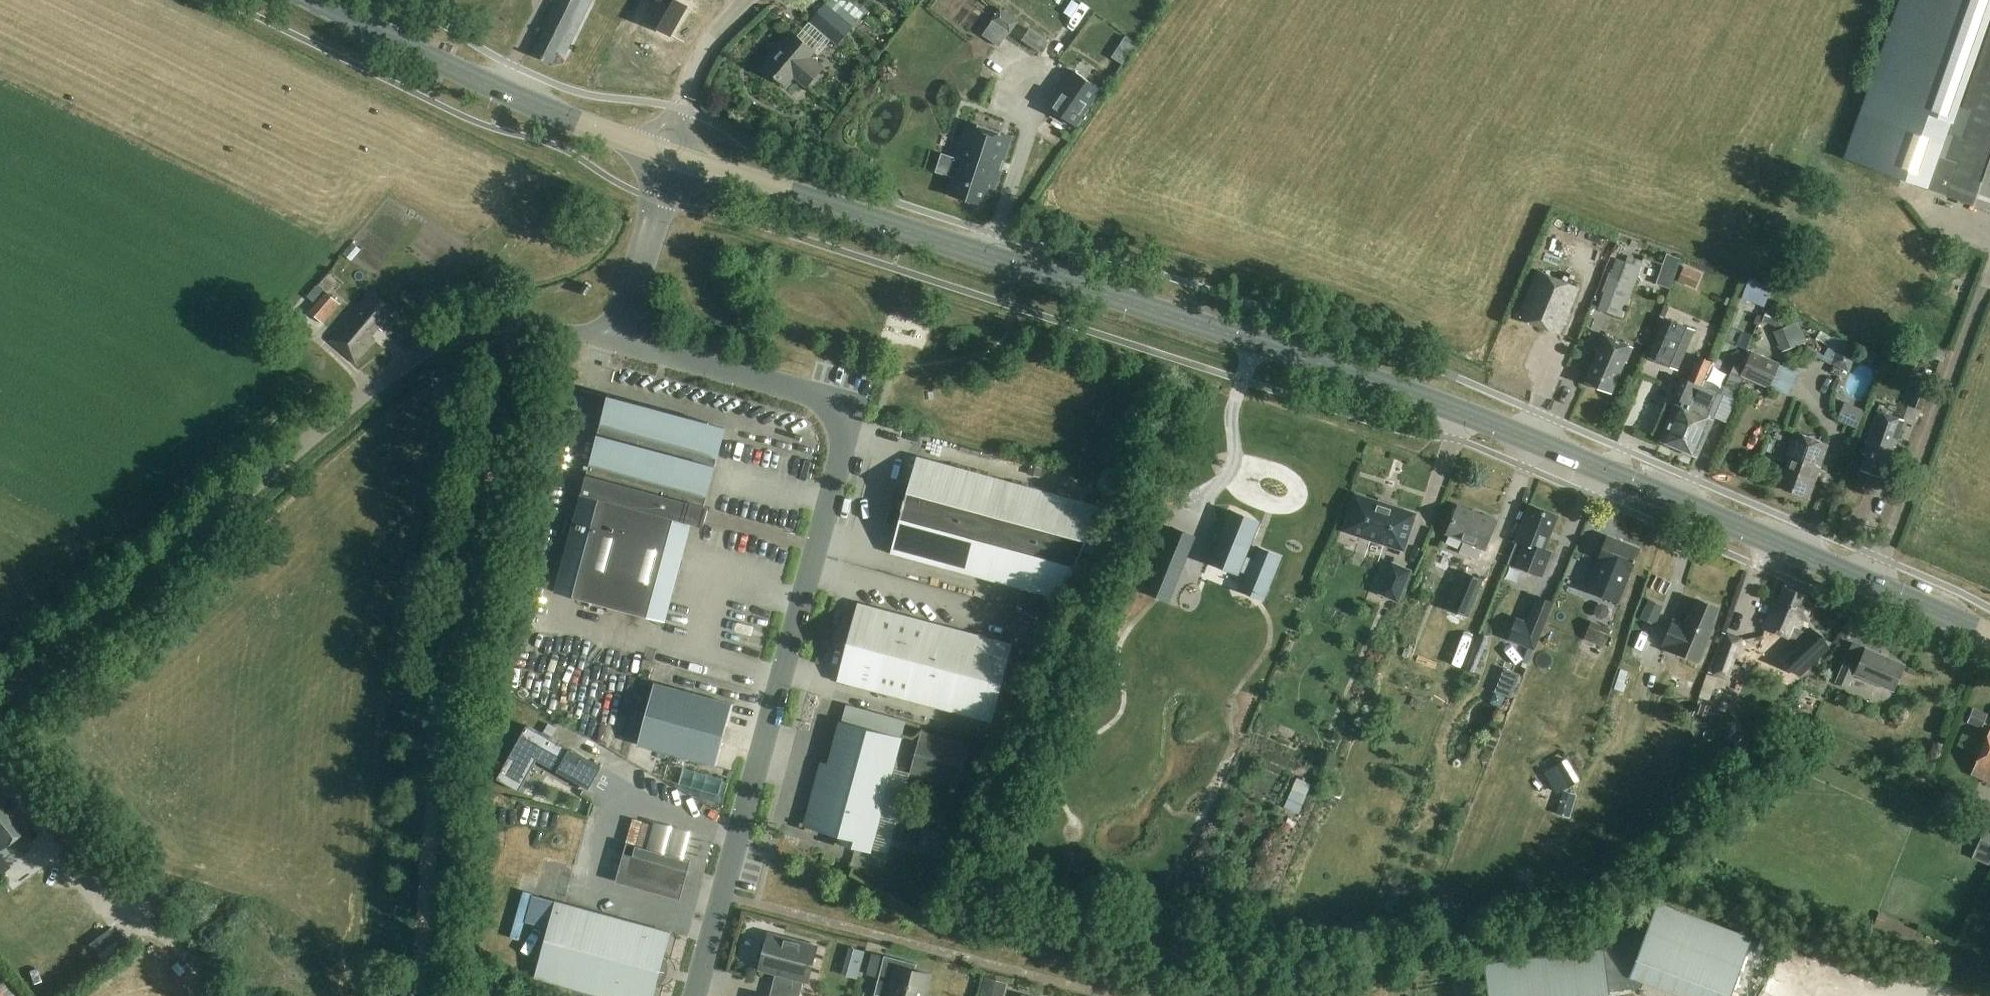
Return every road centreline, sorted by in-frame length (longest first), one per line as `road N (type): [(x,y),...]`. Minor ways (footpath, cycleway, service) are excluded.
road 1 (secondary): [(1989,635),(1471,416),(671,154)]
road 2 (unclassified): [(618,341),(855,406),(694,995)]
road 3 (unclassified): [(0,695),(432,347),(513,321),(618,341)]
road 4 (track): [(520,321),(446,702),(419,995)]
road 5 (secondary): [(671,154),(542,109),(315,0)]
road 6 (unclassified): [(618,341),(671,154)]
road 7 (unclassified): [(671,154),(697,60),(745,0)]

